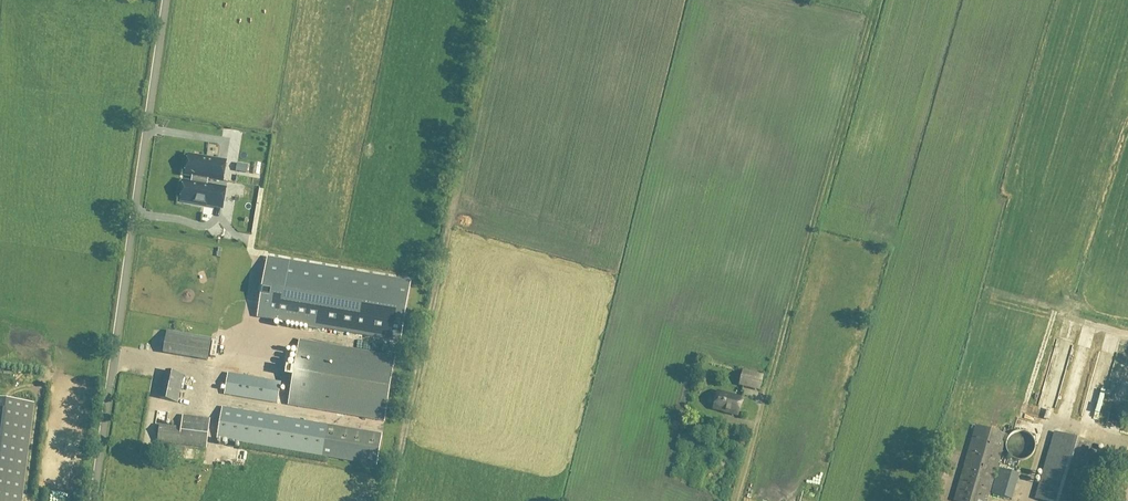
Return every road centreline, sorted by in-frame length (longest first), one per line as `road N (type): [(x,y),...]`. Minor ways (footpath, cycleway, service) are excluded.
road 1 (unclassified): [(91,500),(164,0)]

